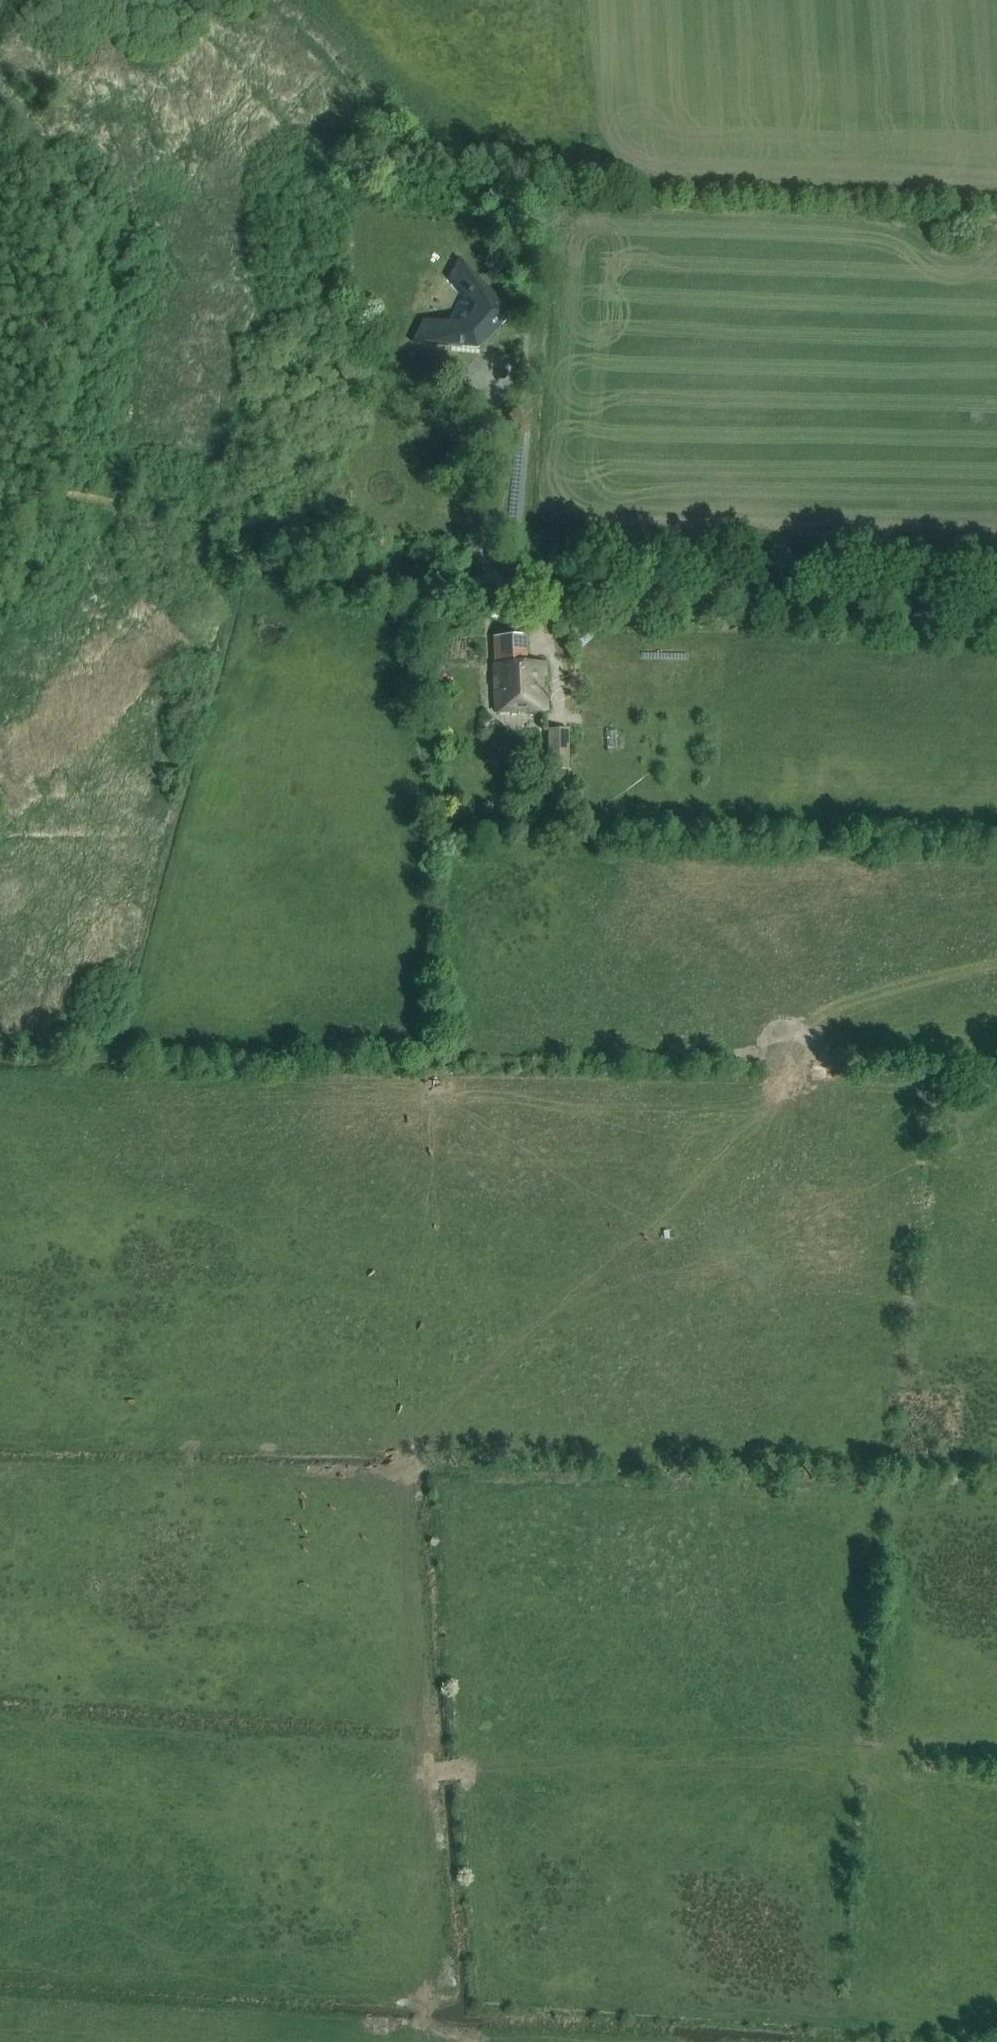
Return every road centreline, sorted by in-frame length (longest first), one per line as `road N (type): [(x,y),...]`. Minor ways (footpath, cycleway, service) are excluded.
road 1 (unclassified): [(502,421),(488,542),(490,575),(509,588),(996,597)]

